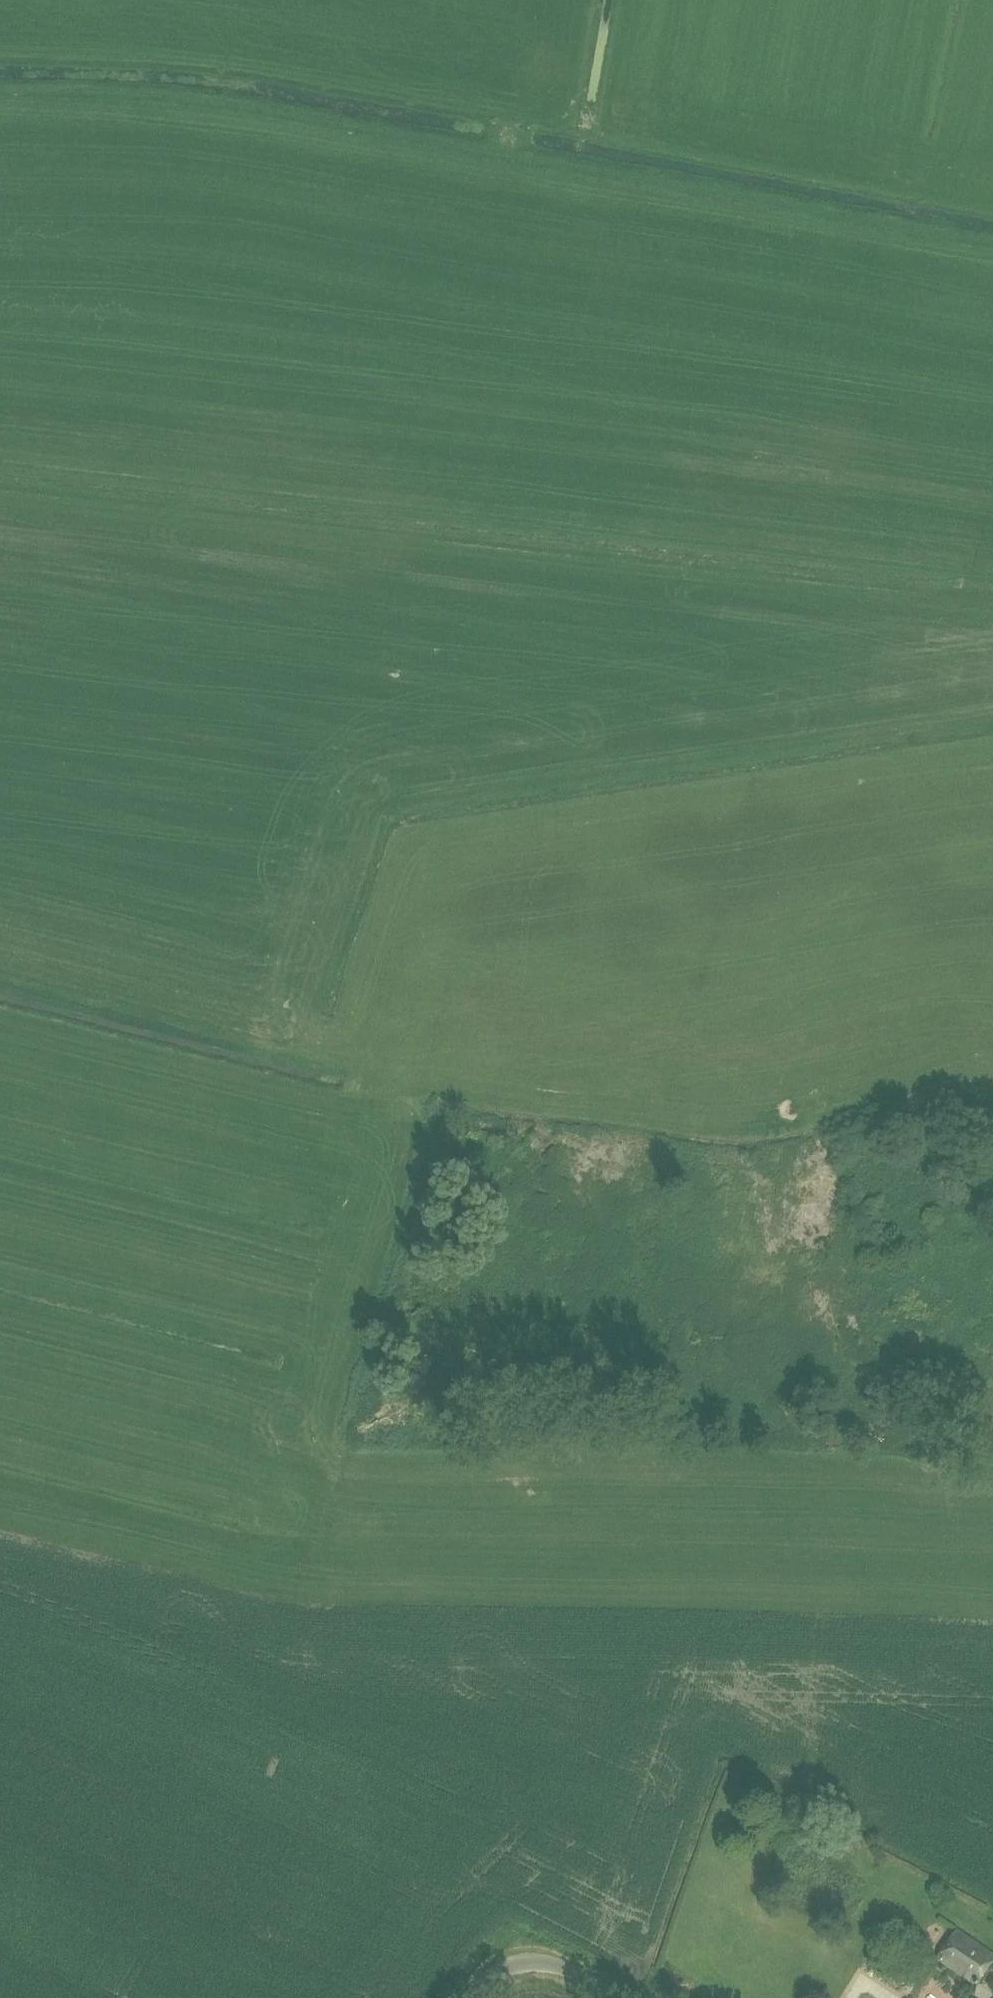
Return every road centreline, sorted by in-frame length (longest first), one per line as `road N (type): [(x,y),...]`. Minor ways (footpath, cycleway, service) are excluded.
road 1 (unclassified): [(608,1997),(526,1961),(501,1970),(479,1997)]

